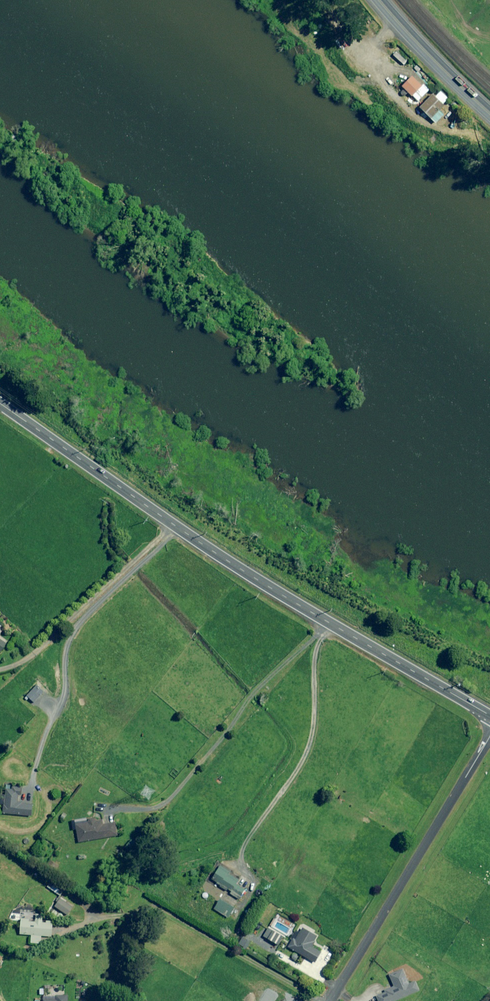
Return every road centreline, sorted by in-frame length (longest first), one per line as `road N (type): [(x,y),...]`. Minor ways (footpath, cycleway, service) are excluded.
road 1 (tertiary): [(0,403),(214,553),(489,715)]
road 2 (residential): [(332,1000),(489,736)]
road 3 (secondary): [(489,113),(379,0)]

